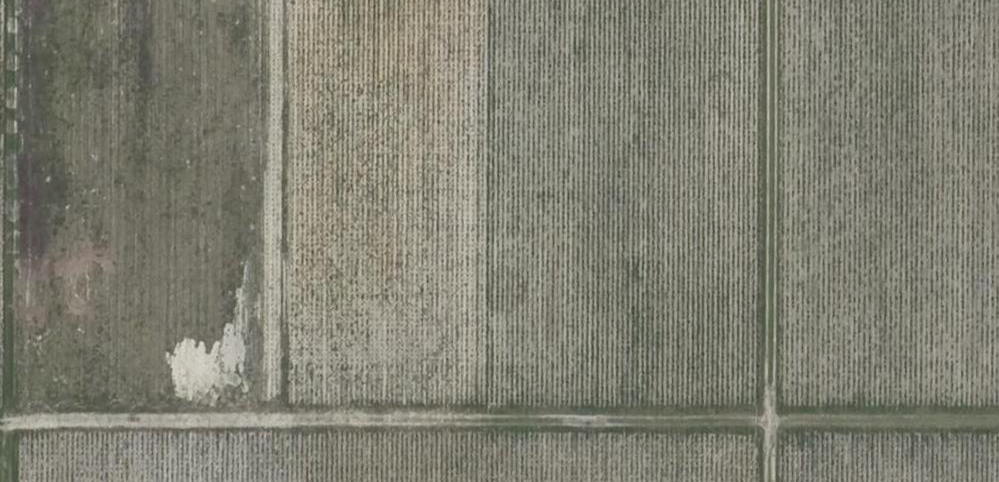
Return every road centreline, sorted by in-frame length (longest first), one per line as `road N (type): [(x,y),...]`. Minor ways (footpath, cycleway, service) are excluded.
road 1 (track): [(0,422),(998,421)]
road 2 (track): [(775,0),(771,481)]
road 3 (track): [(12,0),(11,481)]

